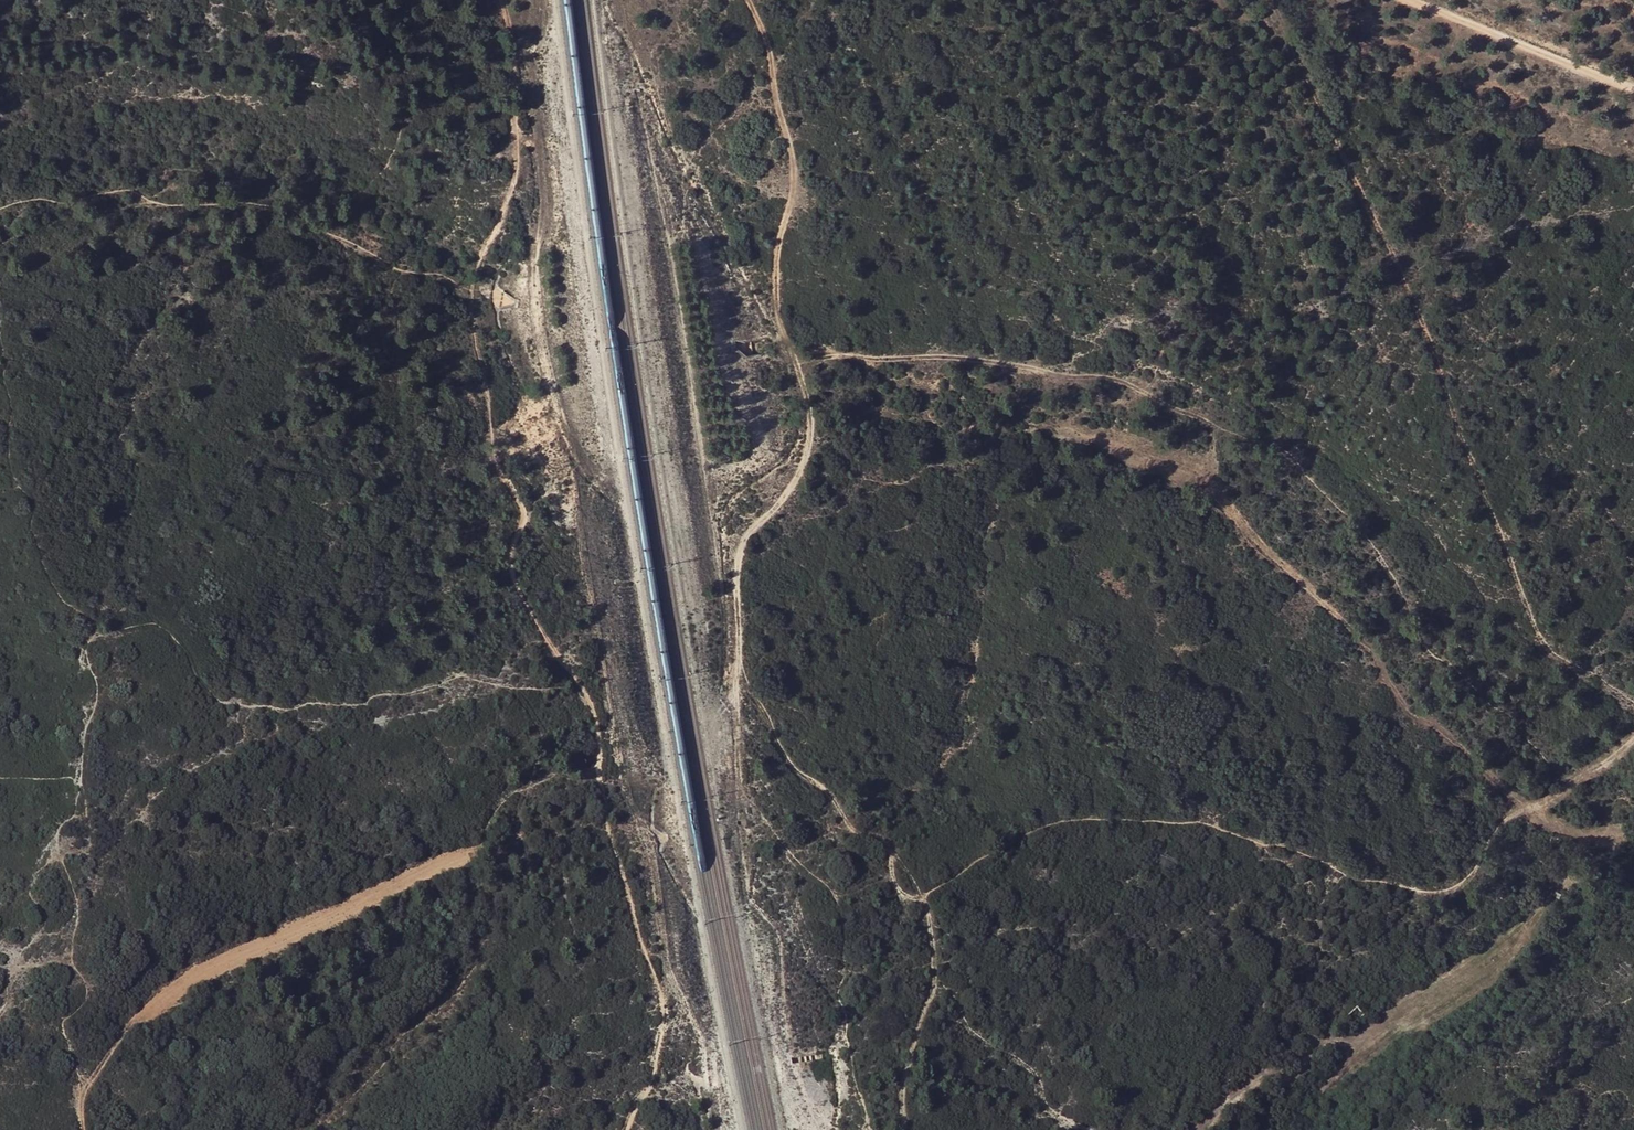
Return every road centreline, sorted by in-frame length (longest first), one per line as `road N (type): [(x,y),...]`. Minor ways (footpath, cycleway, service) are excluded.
road 1 (track): [(748,0),(770,42),(790,146),(794,179),(773,277),(814,440),(740,551),(739,689),(754,697)]
road 2 (track): [(1633,92),(1410,0)]

